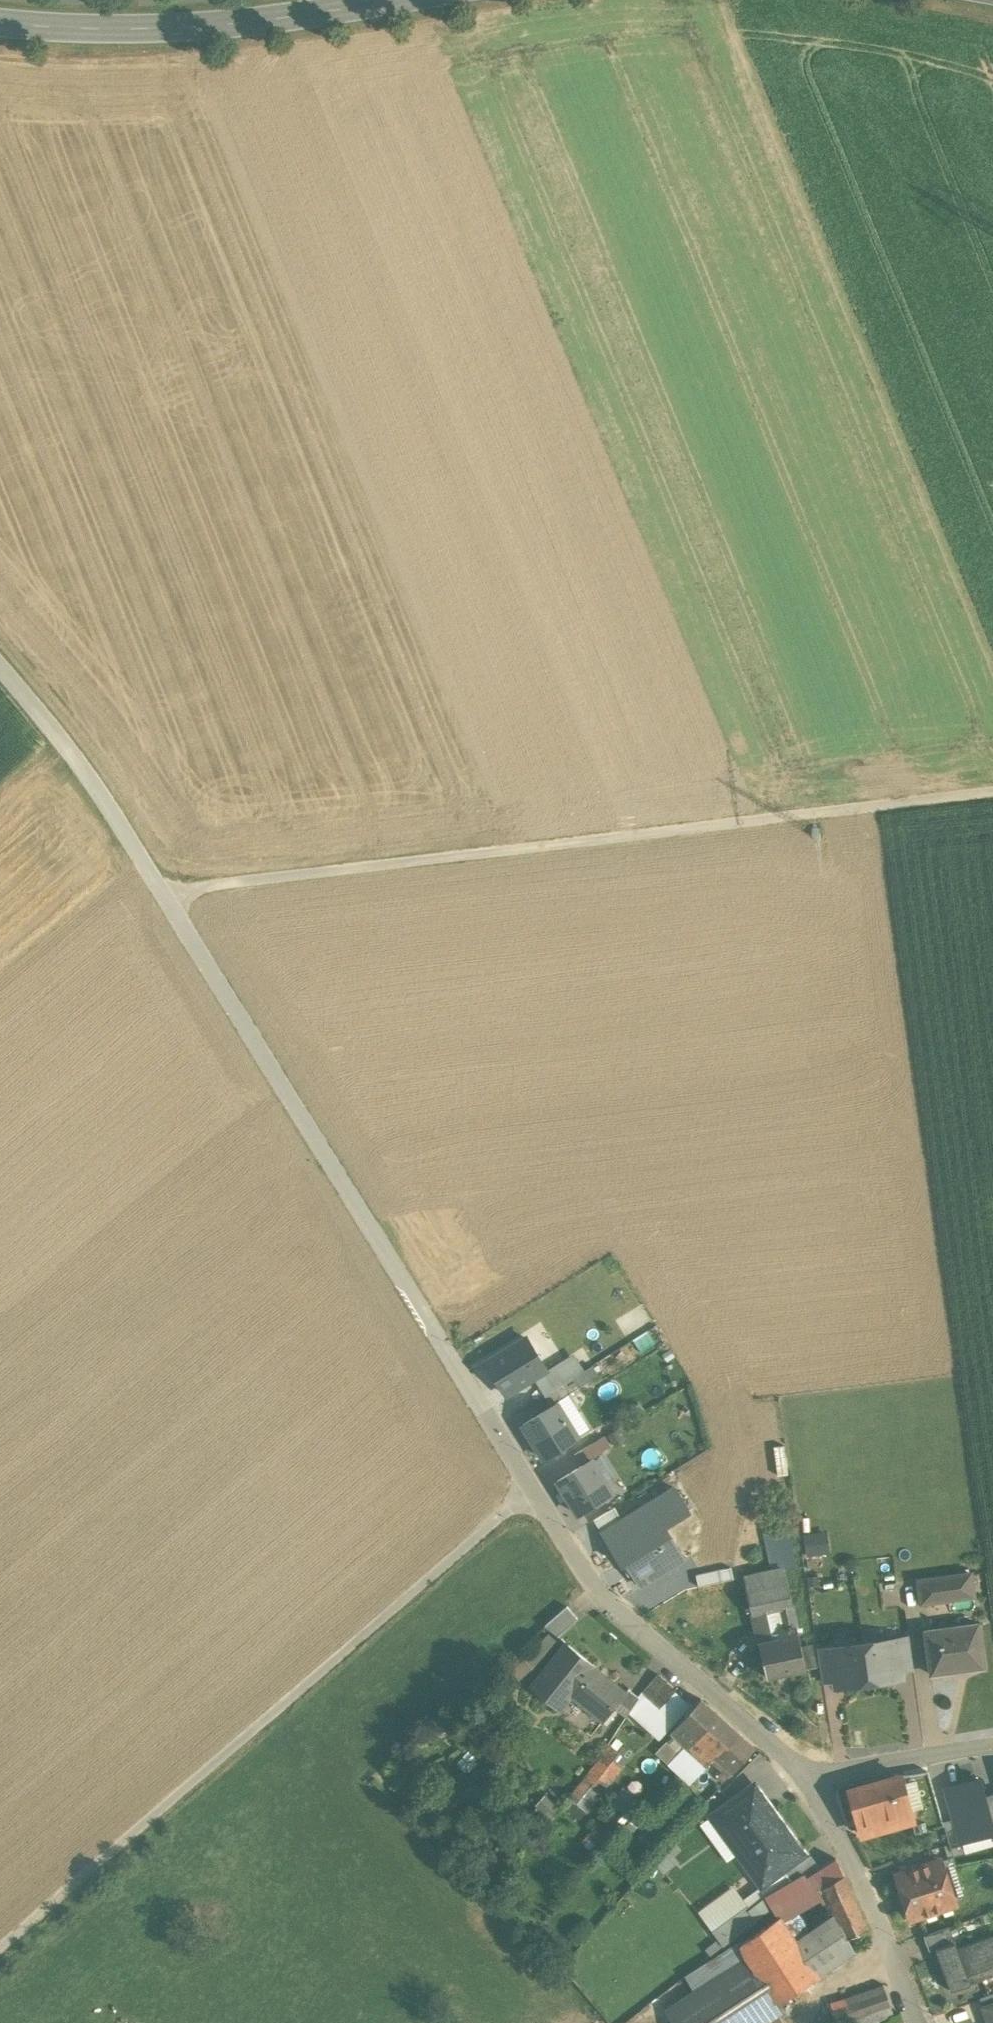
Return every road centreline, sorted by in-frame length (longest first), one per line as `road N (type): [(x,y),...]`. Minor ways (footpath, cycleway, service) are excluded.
road 1 (residential): [(0,656),(34,695),(310,1105),(530,1493)]
road 2 (track): [(992,805),(178,910)]
road 3 (residential): [(530,1493),(0,1948)]
road 4 (residential): [(530,1493),(602,1593),(809,1777)]
road 5 (secondary): [(393,0),(176,28),(0,22)]
road 6 (residential): [(921,2022),(871,1891),(809,1777)]
road 7 (residential): [(809,1777),(992,1751)]

